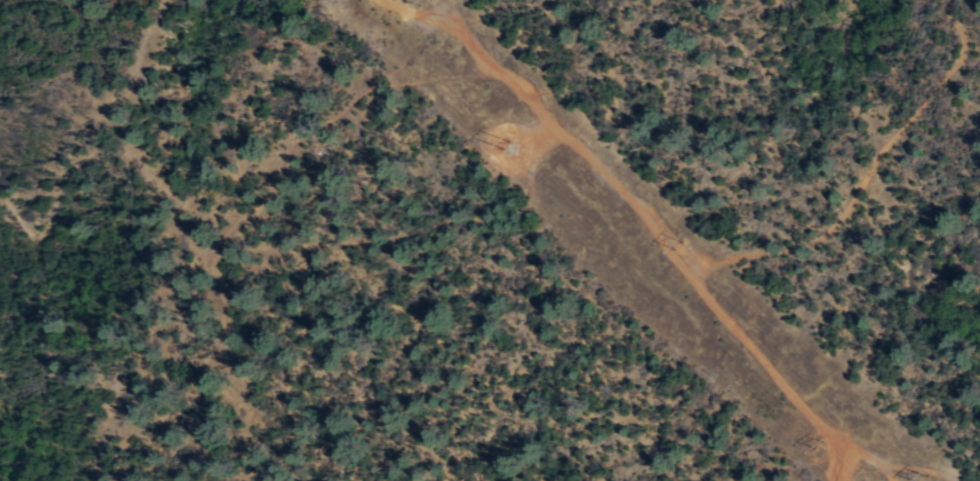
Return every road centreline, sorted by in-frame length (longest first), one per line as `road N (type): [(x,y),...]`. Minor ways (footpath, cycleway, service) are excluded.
road 1 (track): [(509,76),(437,76),(367,90),(296,144),(271,192),(201,257),(199,274),(222,304),(231,397),(261,480)]
road 2 (track): [(697,263),(802,244),(836,224),(886,143),(963,54),(951,0)]
road 3 (track): [(697,263),(449,18),(416,14),(396,0)]
road 4 (track): [(897,480),(832,436),(784,385),(708,295),(697,263)]

